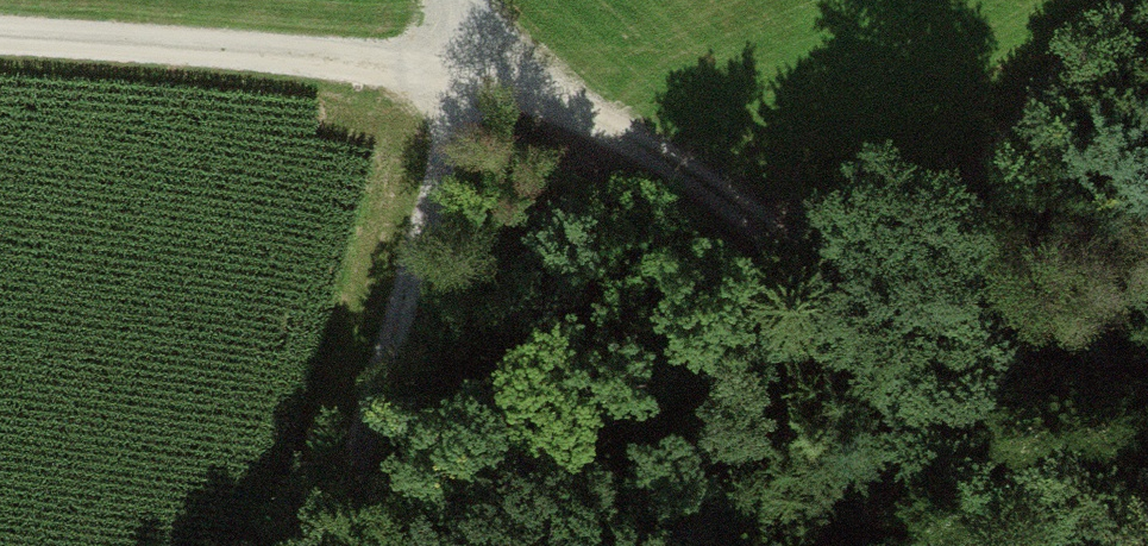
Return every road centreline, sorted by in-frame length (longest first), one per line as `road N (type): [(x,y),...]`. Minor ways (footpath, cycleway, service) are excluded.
road 1 (track): [(460,94),(788,244),(1020,370),(1147,490)]
road 2 (track): [(460,94),(335,545)]
road 3 (track): [(0,34),(213,44),(460,94)]
road 4 (track): [(788,244),(900,233),(996,188),(1069,77),(1147,6)]

